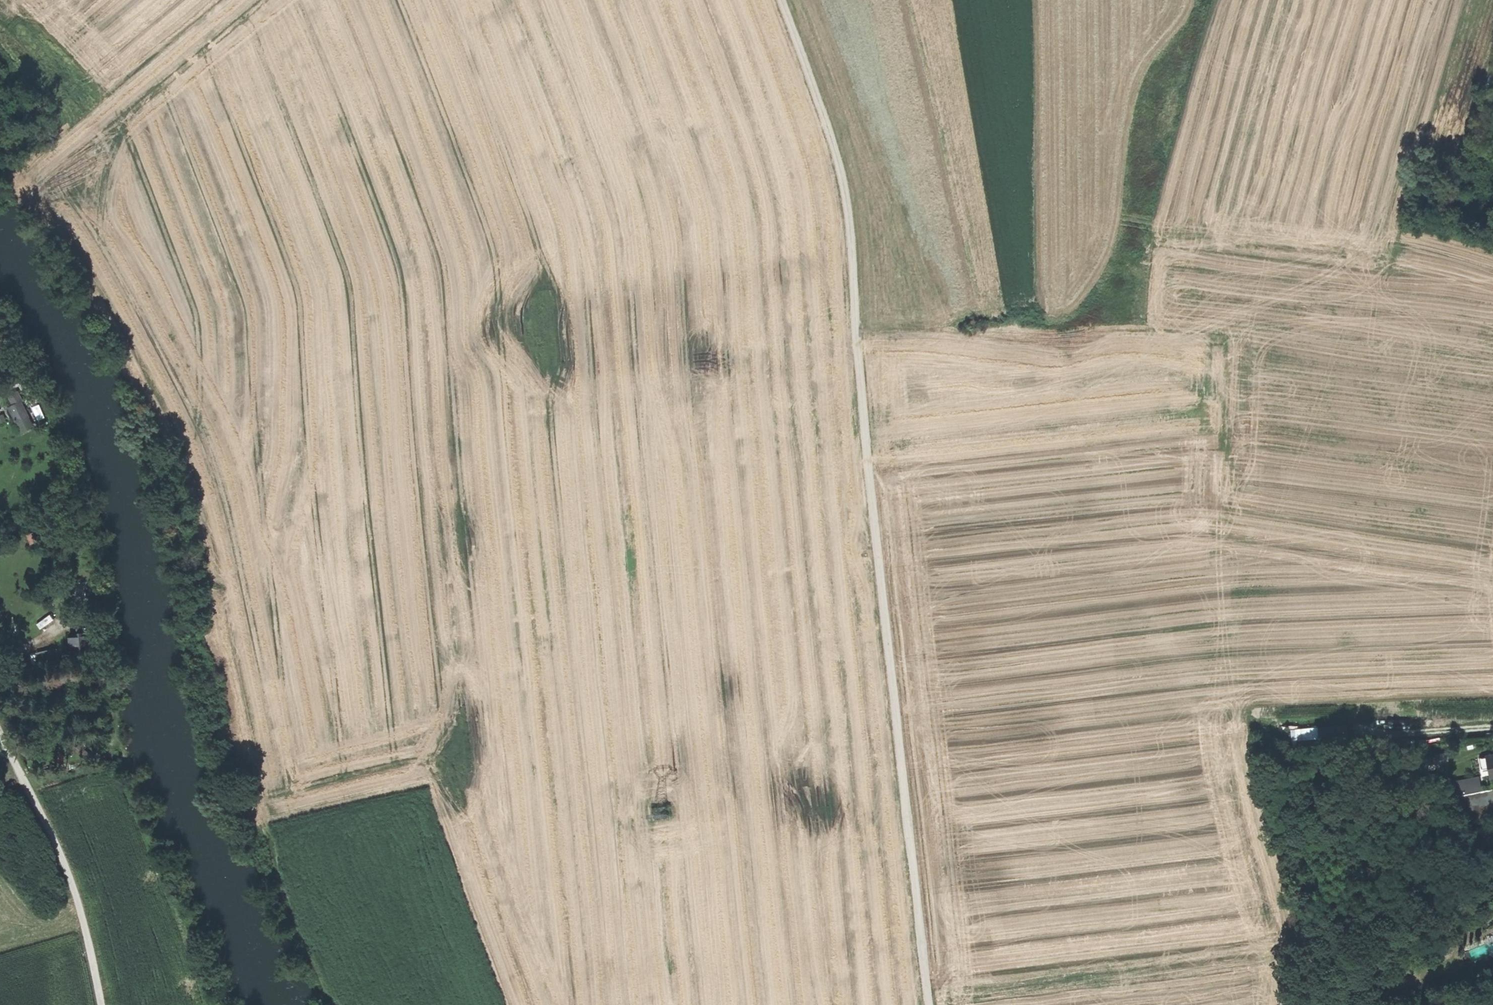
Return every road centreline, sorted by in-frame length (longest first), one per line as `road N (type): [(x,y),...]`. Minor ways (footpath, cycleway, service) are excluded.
road 1 (track): [(781,0),(846,193),(872,504),(931,1004)]
road 2 (track): [(0,727),(76,893),(103,1004)]

